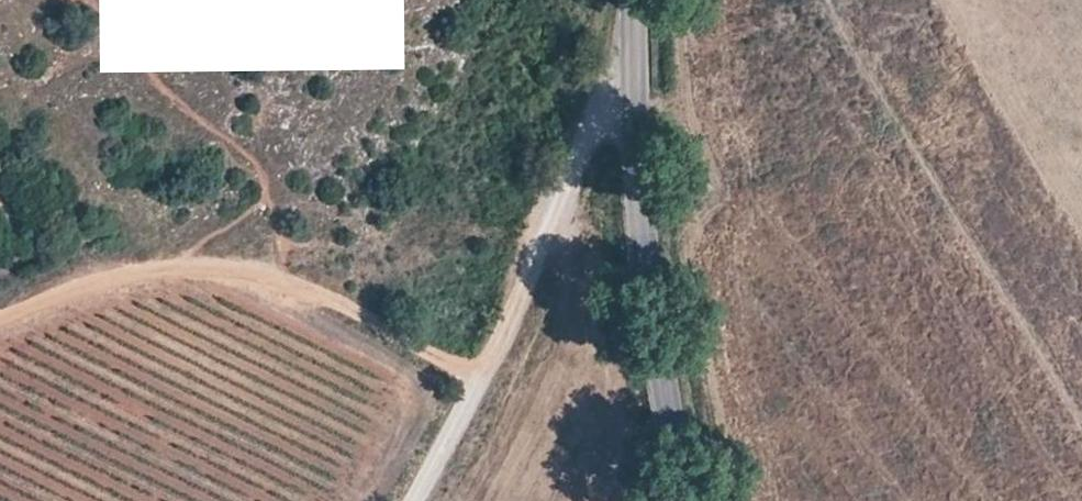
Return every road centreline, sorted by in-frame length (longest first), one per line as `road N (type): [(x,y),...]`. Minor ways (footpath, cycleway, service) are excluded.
road 1 (unclassified): [(405,500),(530,256),(630,0)]
road 2 (track): [(0,304),(142,257),(268,259),(468,378)]
road 3 (tertiary): [(638,0),(640,196),(689,500)]

